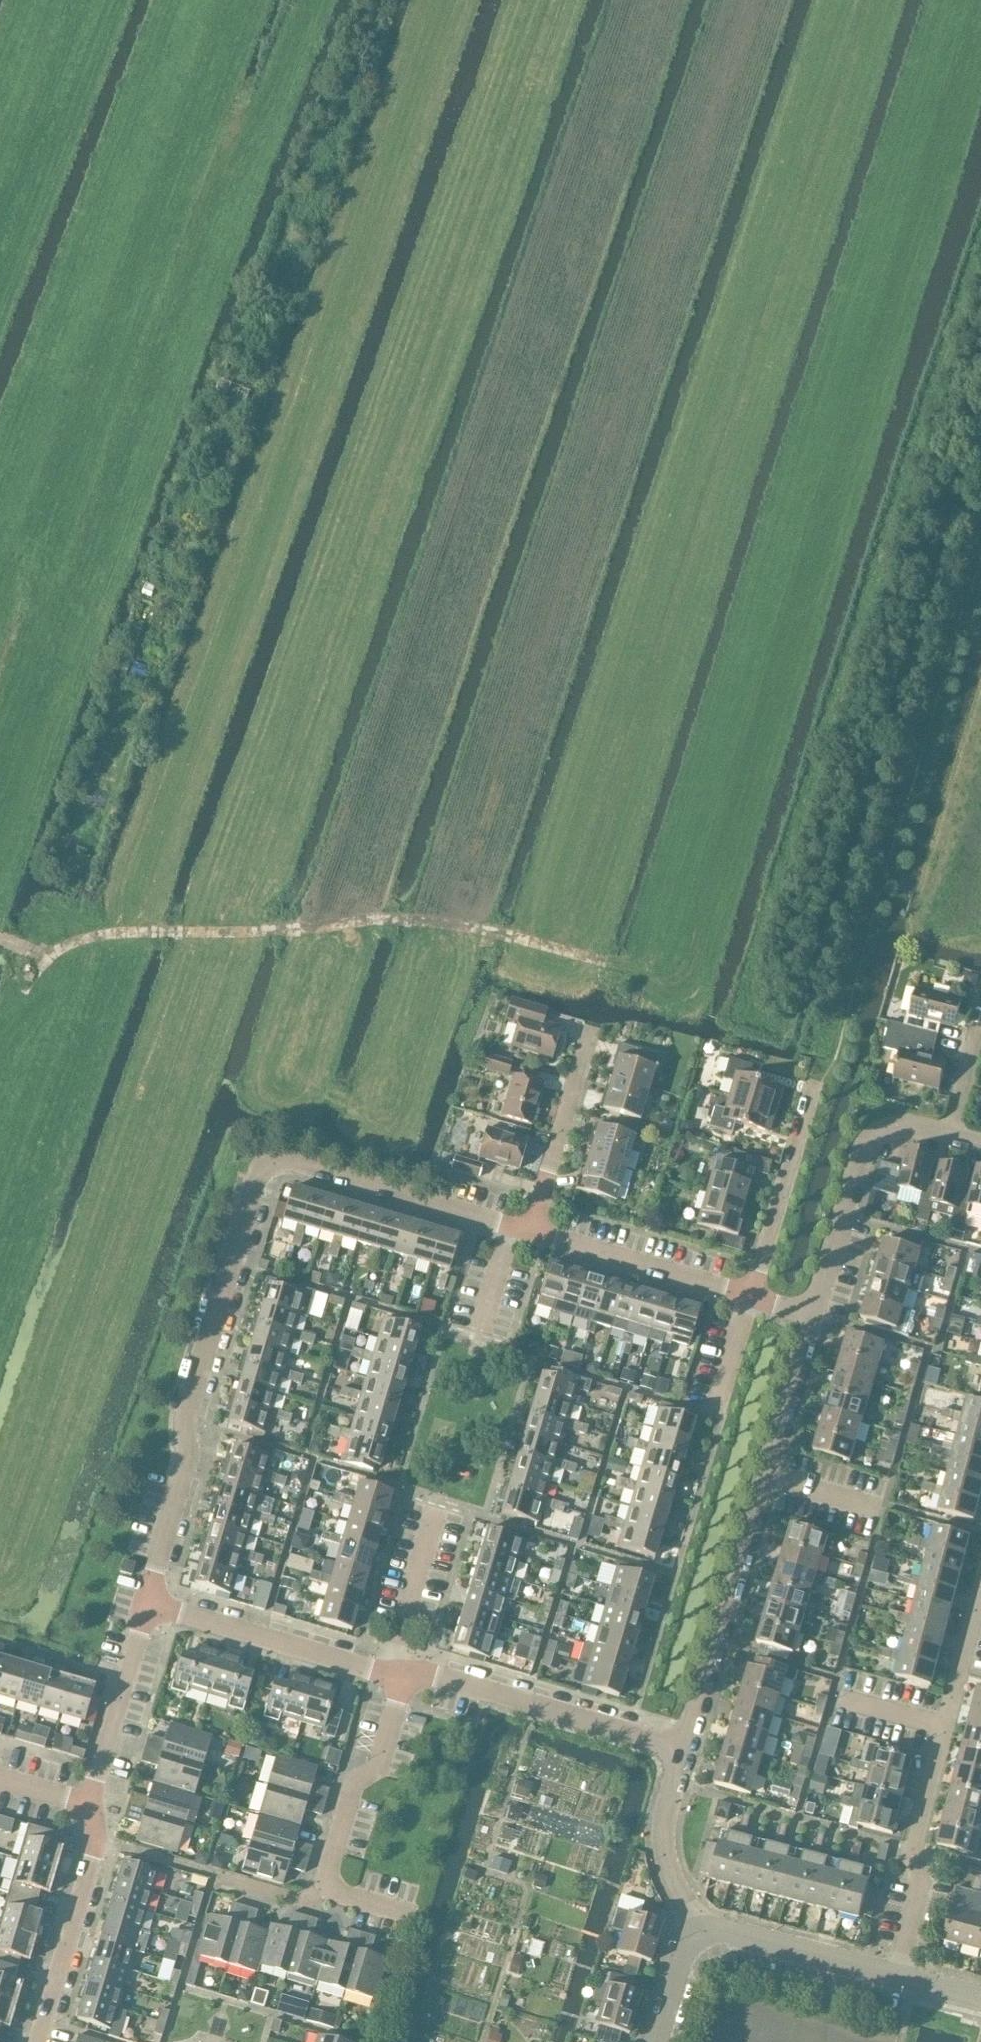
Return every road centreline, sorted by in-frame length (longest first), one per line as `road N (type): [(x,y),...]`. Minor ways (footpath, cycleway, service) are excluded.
road 1 (residential): [(527,1232),(299,1166),(271,1162),(262,1170),(188,1413),(189,1463),(147,1608)]
road 2 (track): [(0,1077),(47,959),(91,937),(318,930),(412,919),(605,962)]
road 3 (residential): [(628,1729),(749,1296)]
road 4 (residential): [(685,1744),(814,1315)]
road 5 (residential): [(895,1978),(919,1877),(915,1849),(980,1601)]
road 6 (residential): [(147,1608),(386,1673),(409,1671)]
road 7 (residential): [(814,1315),(872,1136),(909,1128),(947,1136)]
road 8 (residential): [(37,2041),(96,1842),(87,1808)]
road 9 (residential): [(320,1890),(353,1788),(377,1770),(409,1671)]
road 10 (residential): [(749,1296),(527,1232)]
road 11 (residential): [(409,1671),(628,1729)]
road 12 (residential): [(749,1296),(821,1084)]
road 13 (residential): [(87,1808),(147,1608)]
road 14 (residential): [(527,1232),(589,1033)]
road 15 (residential): [(895,1978),(714,1930),(695,1934)]
road 16 (residential): [(695,1934),(662,1839),(685,1744)]
road 17 (residential): [(947,1136),(980,1012)]

